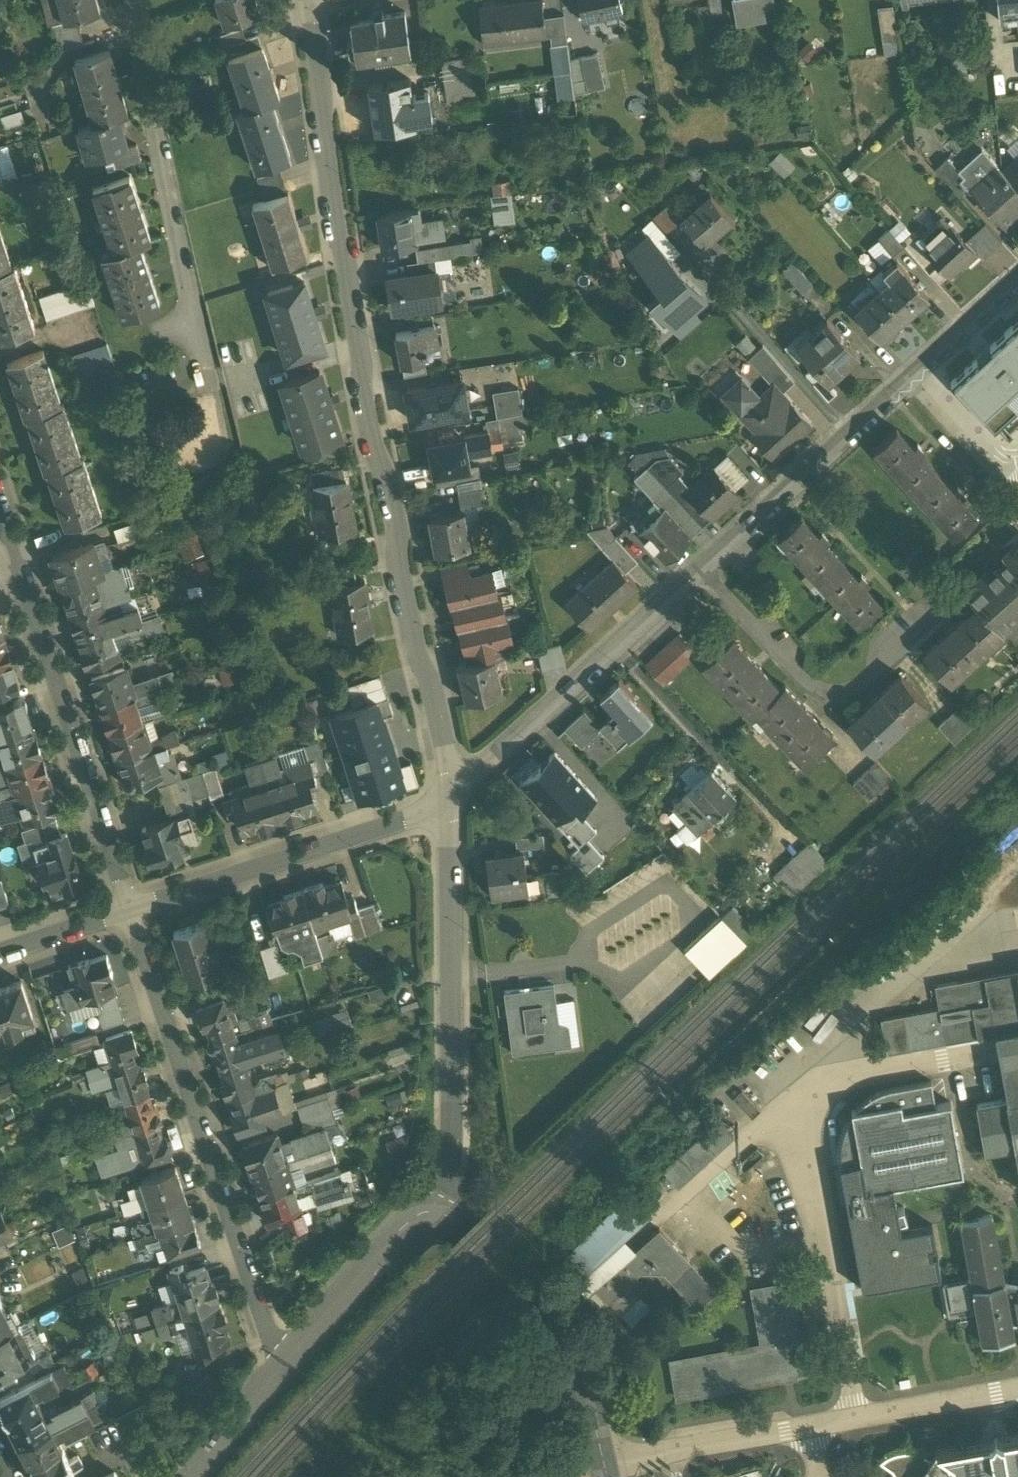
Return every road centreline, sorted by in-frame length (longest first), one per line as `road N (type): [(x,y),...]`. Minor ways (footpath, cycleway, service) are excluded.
road 1 (residential): [(309,3),(362,391),(450,797)]
road 2 (residential): [(130,909),(280,1368)]
road 3 (residential): [(699,569),(1017,281)]
road 4 (residential): [(450,797),(452,1178),(427,1217)]
road 5 (residential): [(0,511),(130,909)]
road 6 (residential): [(137,0),(199,361)]
road 7 (residential): [(130,909),(405,822),(450,797)]
road 8 (residential): [(450,797),(699,569)]
road 9 (tertiary): [(427,1217),(455,1227),(521,1280),(575,1365),(606,1476)]
road 10 (residential): [(699,569),(819,693),(865,691),(929,629)]
road 11 (tertiary): [(280,1368),(399,1235),(427,1217)]
road 12 (tertiary): [(195,1476),(280,1368)]
road 13 (residential): [(0,953),(130,909)]

